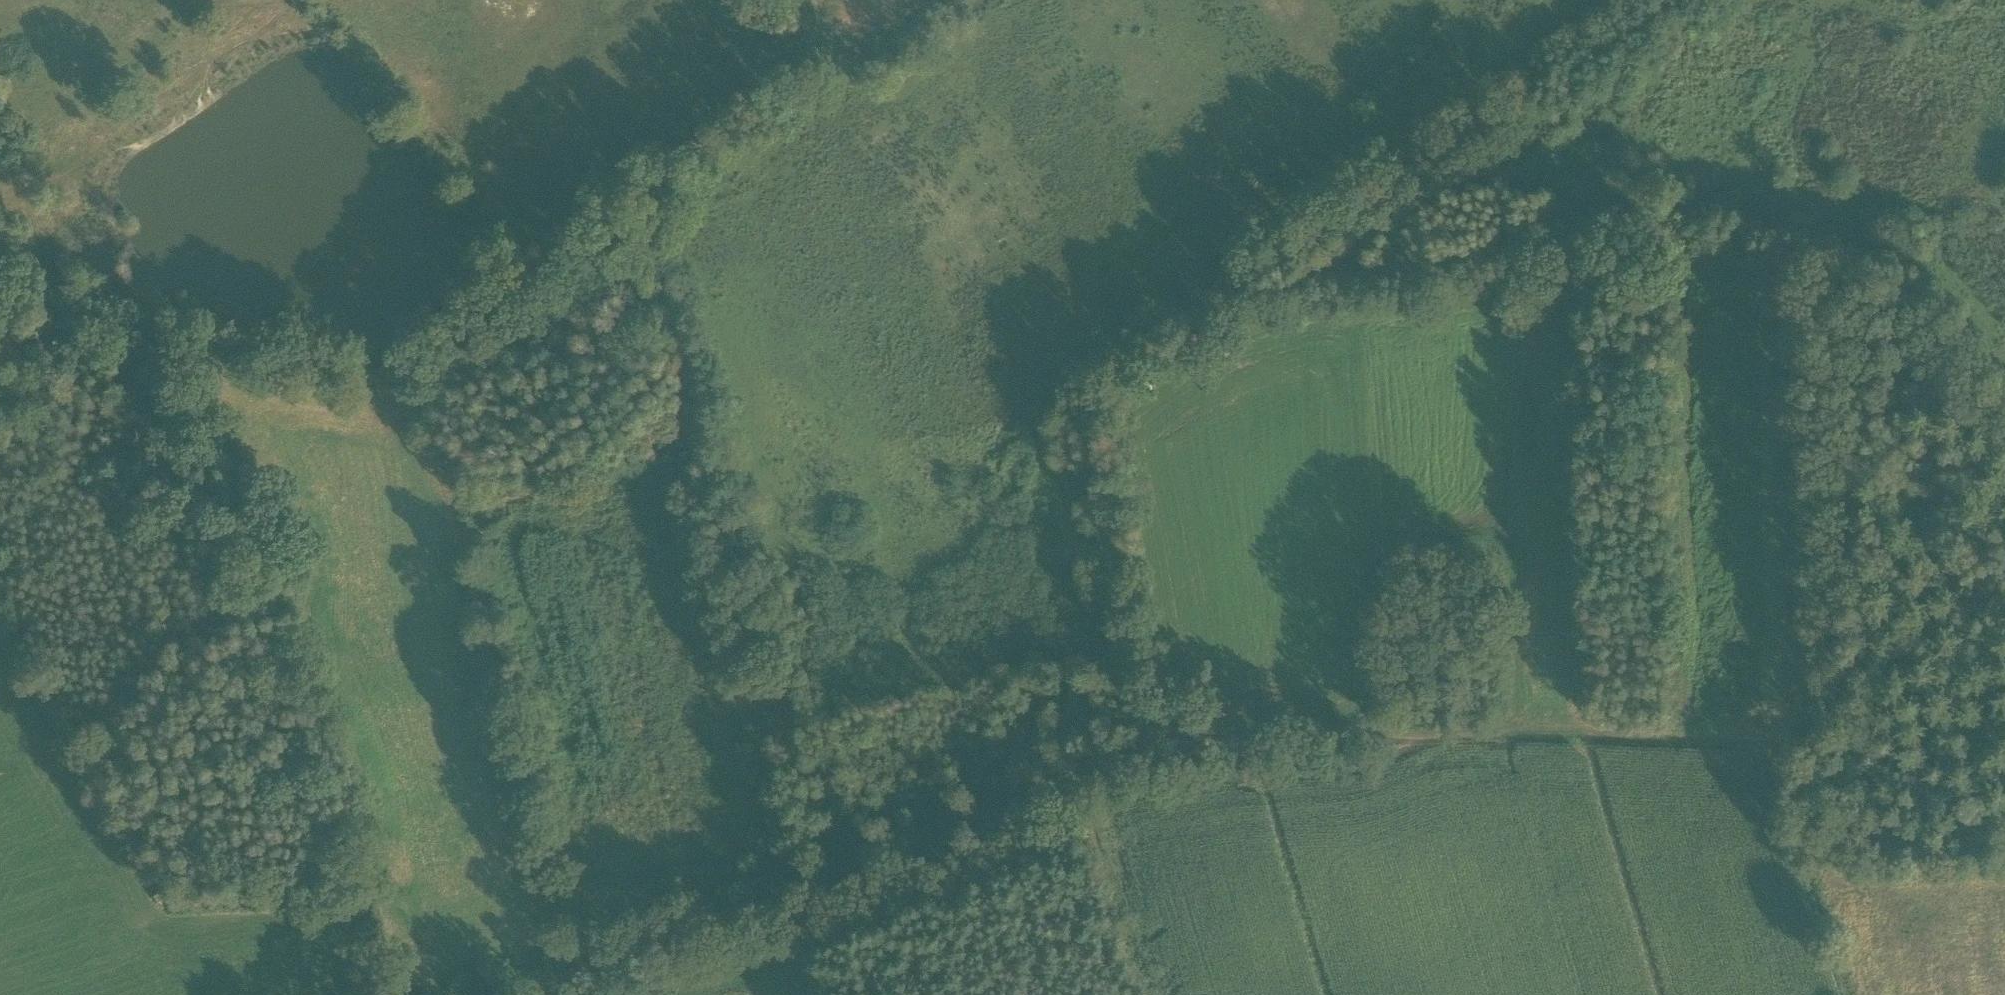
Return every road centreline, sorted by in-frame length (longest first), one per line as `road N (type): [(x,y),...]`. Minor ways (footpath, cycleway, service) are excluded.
road 1 (track): [(538,994),(979,821),(1221,746),(1339,734),(1727,743)]

